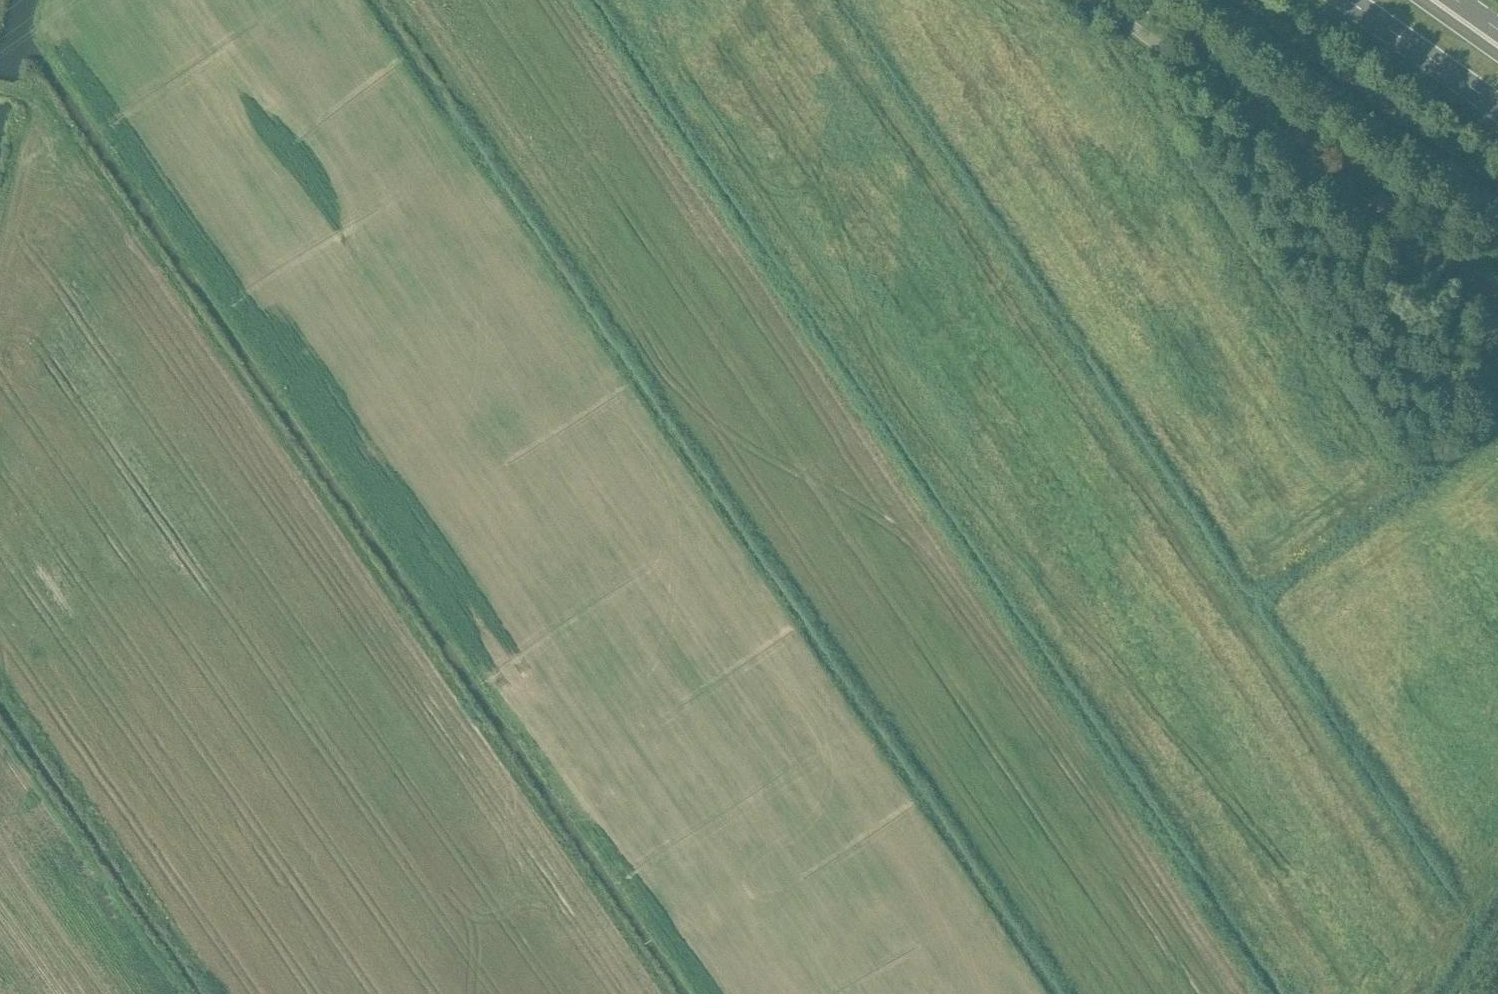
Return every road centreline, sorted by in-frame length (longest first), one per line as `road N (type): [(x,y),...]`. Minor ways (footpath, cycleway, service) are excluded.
road 1 (secondary): [(1345,0),(1497,108)]

